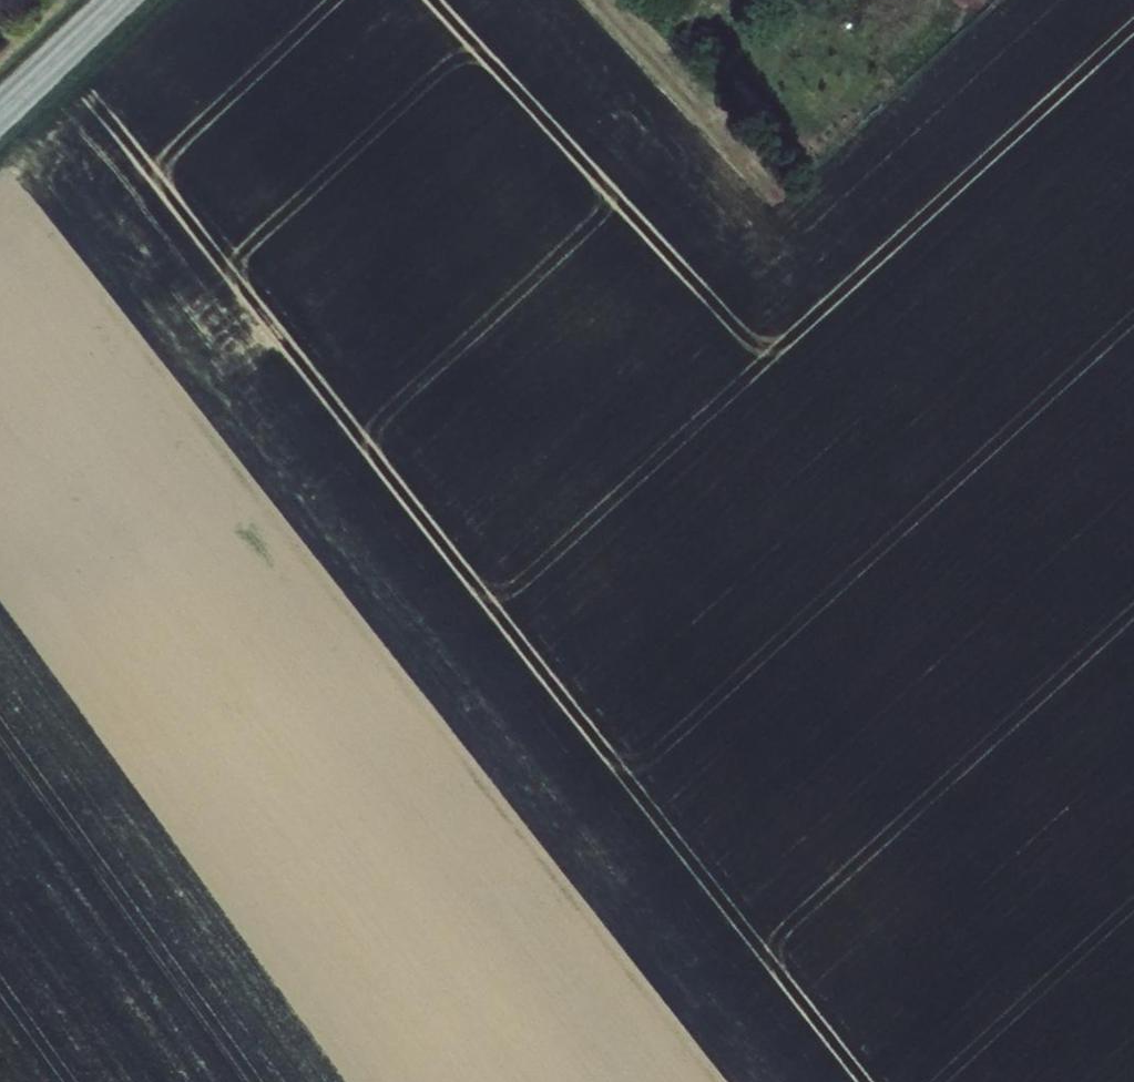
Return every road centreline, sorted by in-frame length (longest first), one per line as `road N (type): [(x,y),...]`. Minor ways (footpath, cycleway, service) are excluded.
road 1 (tertiary): [(119,0),(0,111)]

